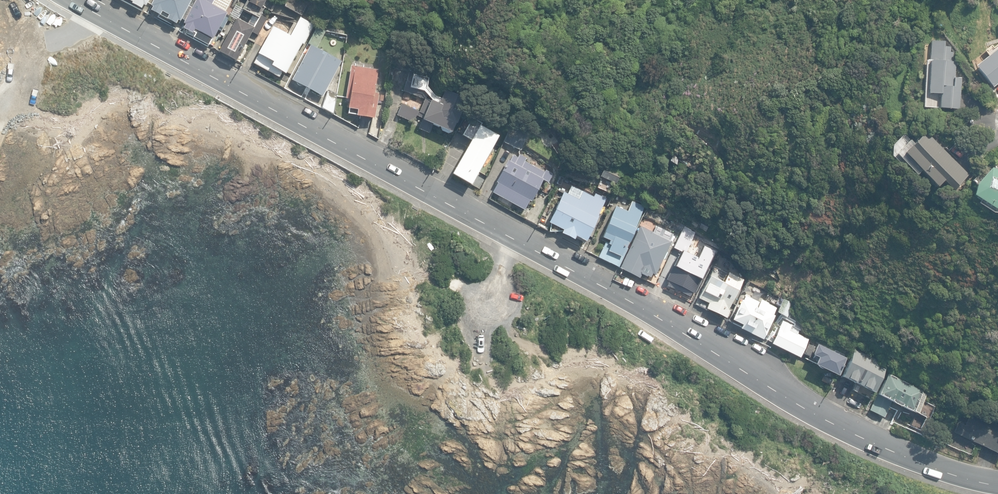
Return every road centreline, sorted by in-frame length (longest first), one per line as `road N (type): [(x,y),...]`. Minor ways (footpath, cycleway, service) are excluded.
road 1 (secondary): [(997,481),(931,464),(820,413),(571,265),(70,0)]

